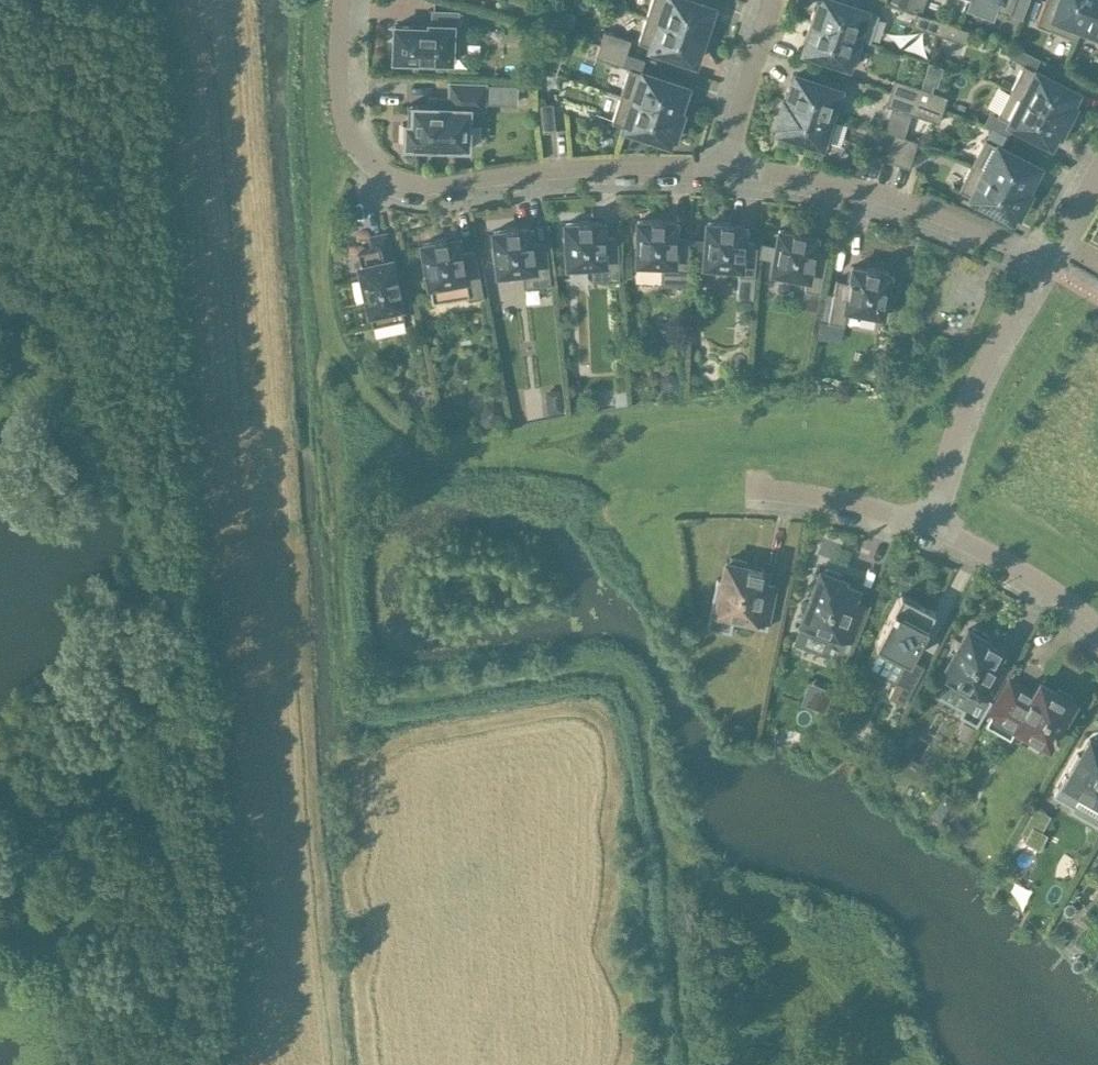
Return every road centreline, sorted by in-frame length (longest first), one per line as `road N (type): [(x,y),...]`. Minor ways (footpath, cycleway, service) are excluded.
road 1 (residential): [(345,0),(342,114),(364,157),(391,177),(427,185),(575,167),(724,168)]
road 2 (residential): [(724,168),(862,188),(932,209),(1042,262)]
road 3 (residential): [(1042,262),(972,393),(928,525)]
road 4 (residential): [(928,525),(1019,570),(1097,627)]
road 5 (residential): [(754,492),(847,502),(928,525)]
road 6 (residential): [(724,168),(775,0)]

